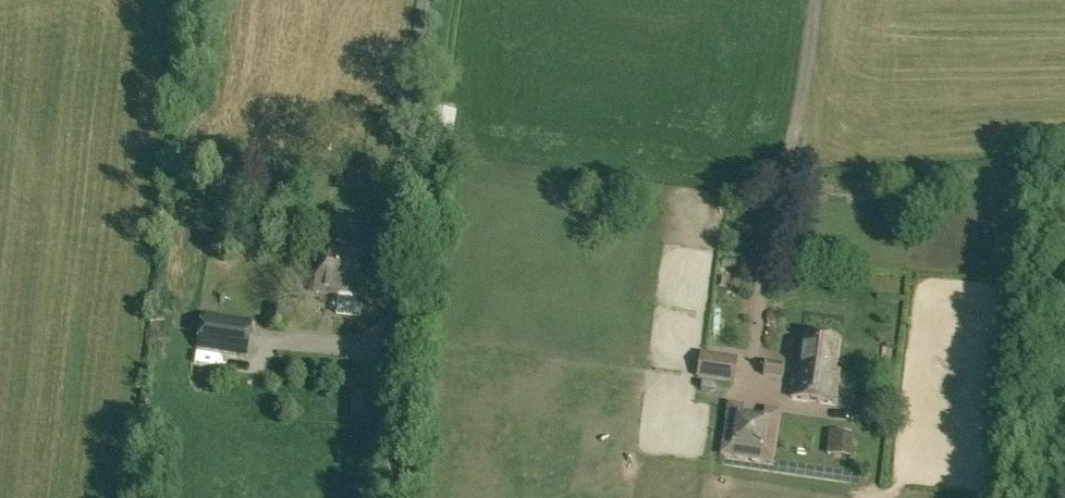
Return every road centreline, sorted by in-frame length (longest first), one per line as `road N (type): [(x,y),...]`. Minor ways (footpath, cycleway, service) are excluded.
road 1 (track): [(750,374),(817,0)]
road 2 (track): [(425,0),(405,193)]

